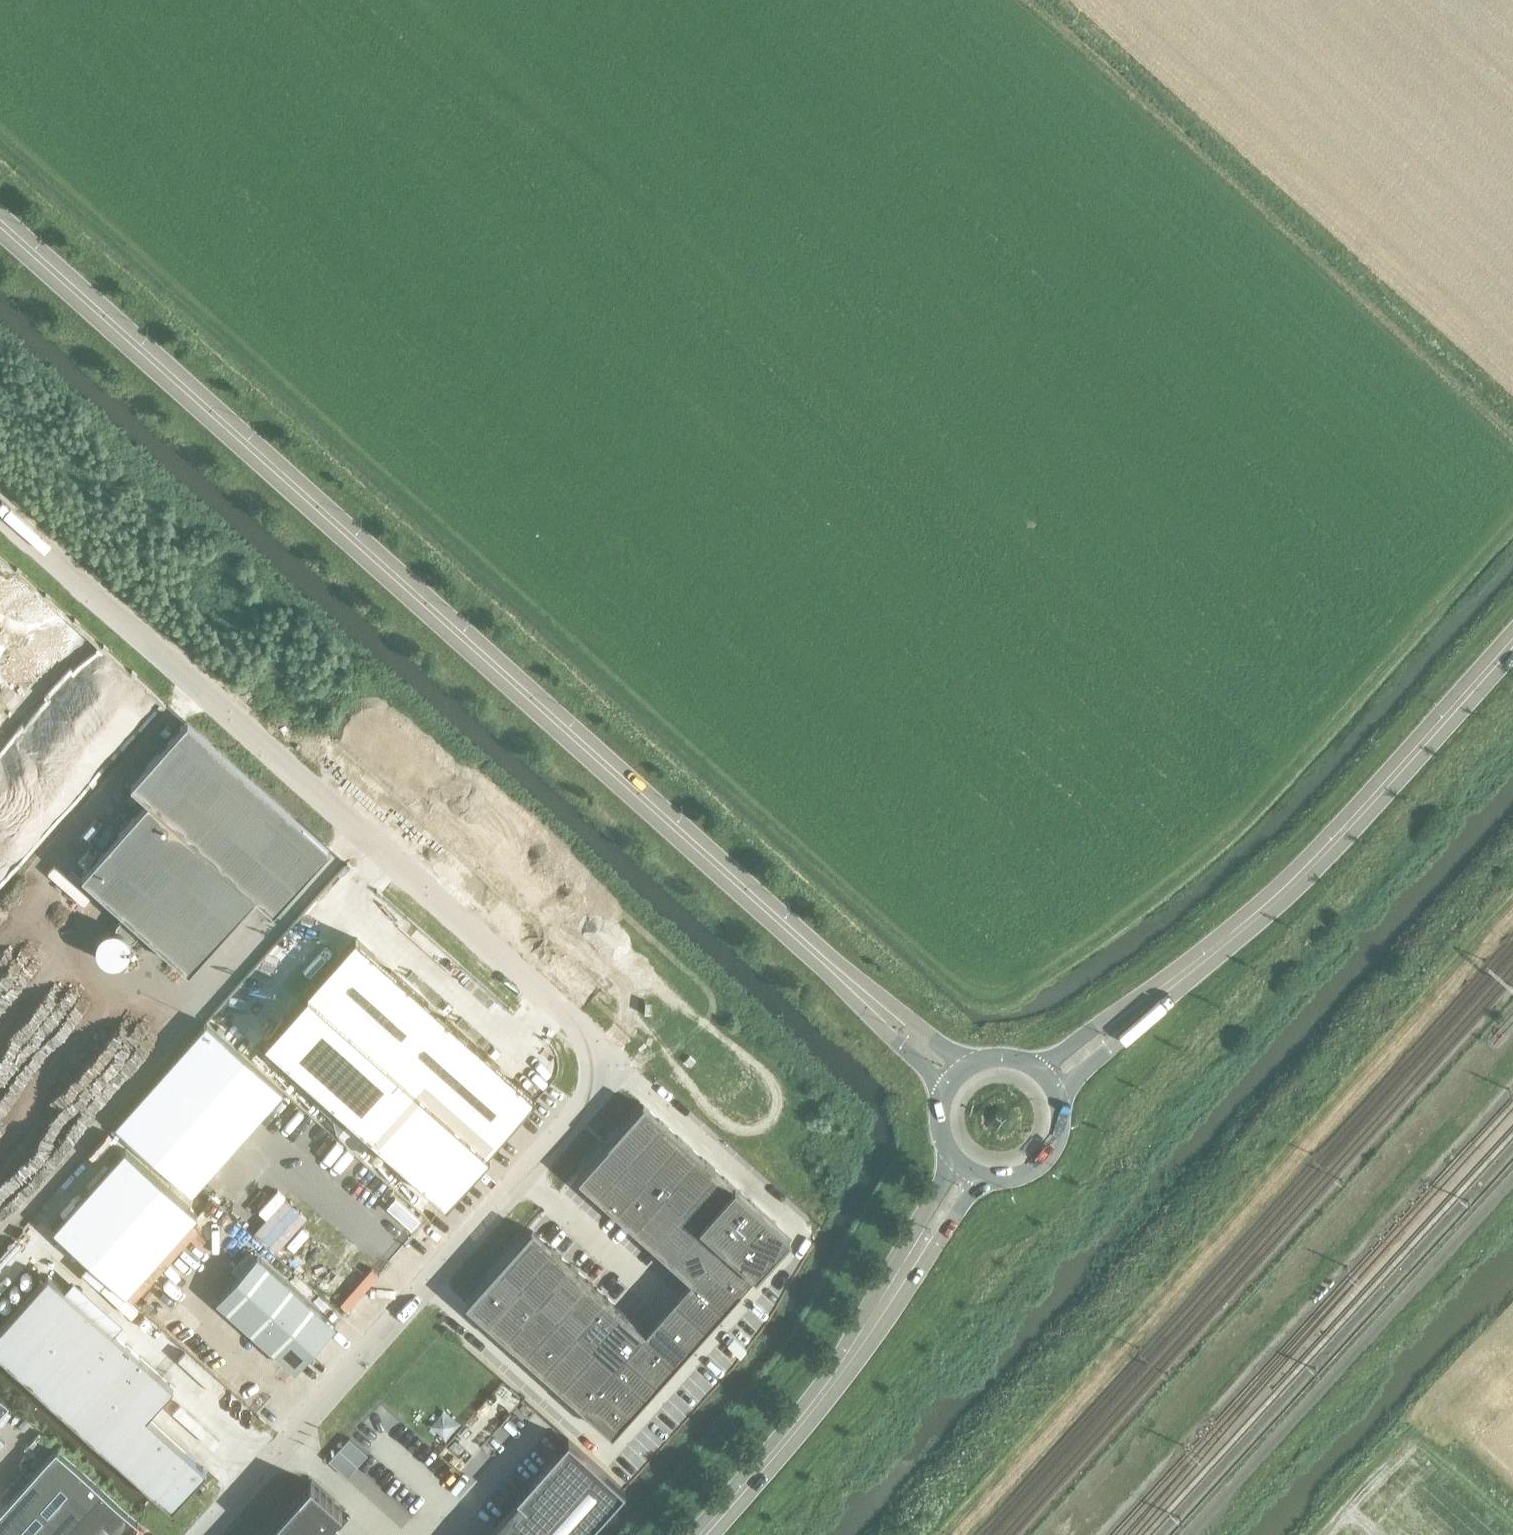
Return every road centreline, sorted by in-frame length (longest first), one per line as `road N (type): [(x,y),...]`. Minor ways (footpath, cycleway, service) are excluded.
road 1 (unclassified): [(0,514),(619,1059),(201,1534)]
road 2 (secondary): [(876,1005),(0,223)]
road 3 (track): [(1512,898),(944,1534)]
road 4 (secondary): [(1147,1001),(1337,837),(1512,641)]
road 5 (secondary): [(698,1534),(856,1346),(905,1264)]
road 6 (secondary): [(980,1174),(1013,1177),(1049,1153),(1059,1133),(1056,1095)]
road 7 (secondary): [(1056,1095),(1112,1047),(1147,1001)]
road 8 (secondary): [(1147,1001),(1036,1068)]

